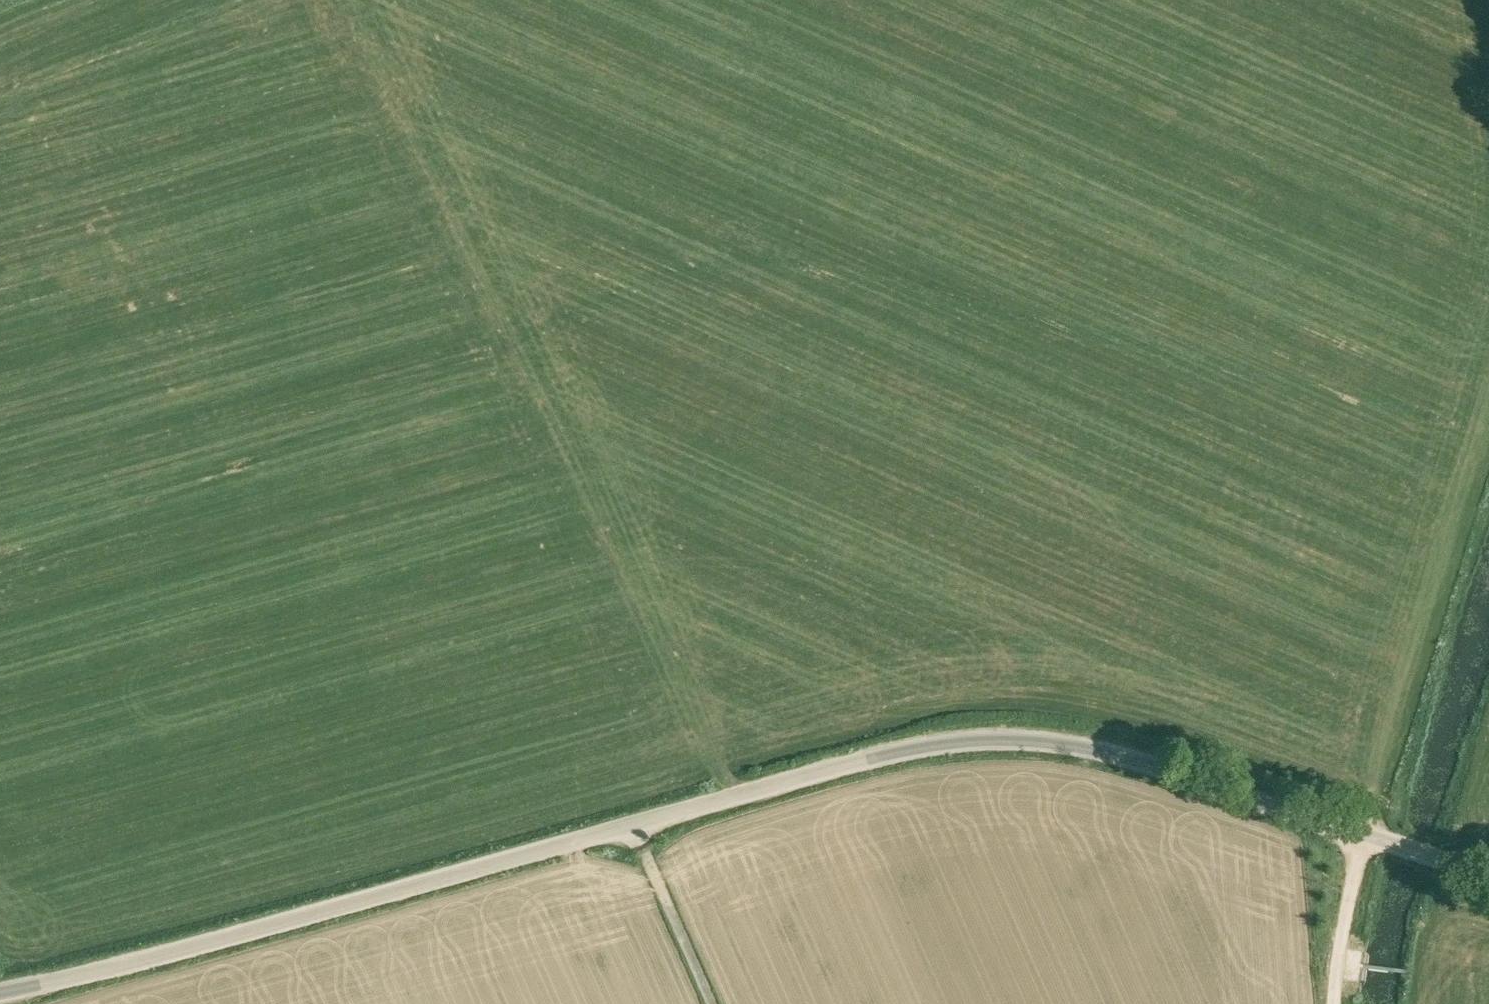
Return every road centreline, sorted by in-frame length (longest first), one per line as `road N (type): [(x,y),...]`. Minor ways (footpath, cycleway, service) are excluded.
road 1 (unclassified): [(0,996),(84,979),(900,752),(988,742),(1073,747),(1488,882)]
road 2 (track): [(1363,842),(1334,1003)]

